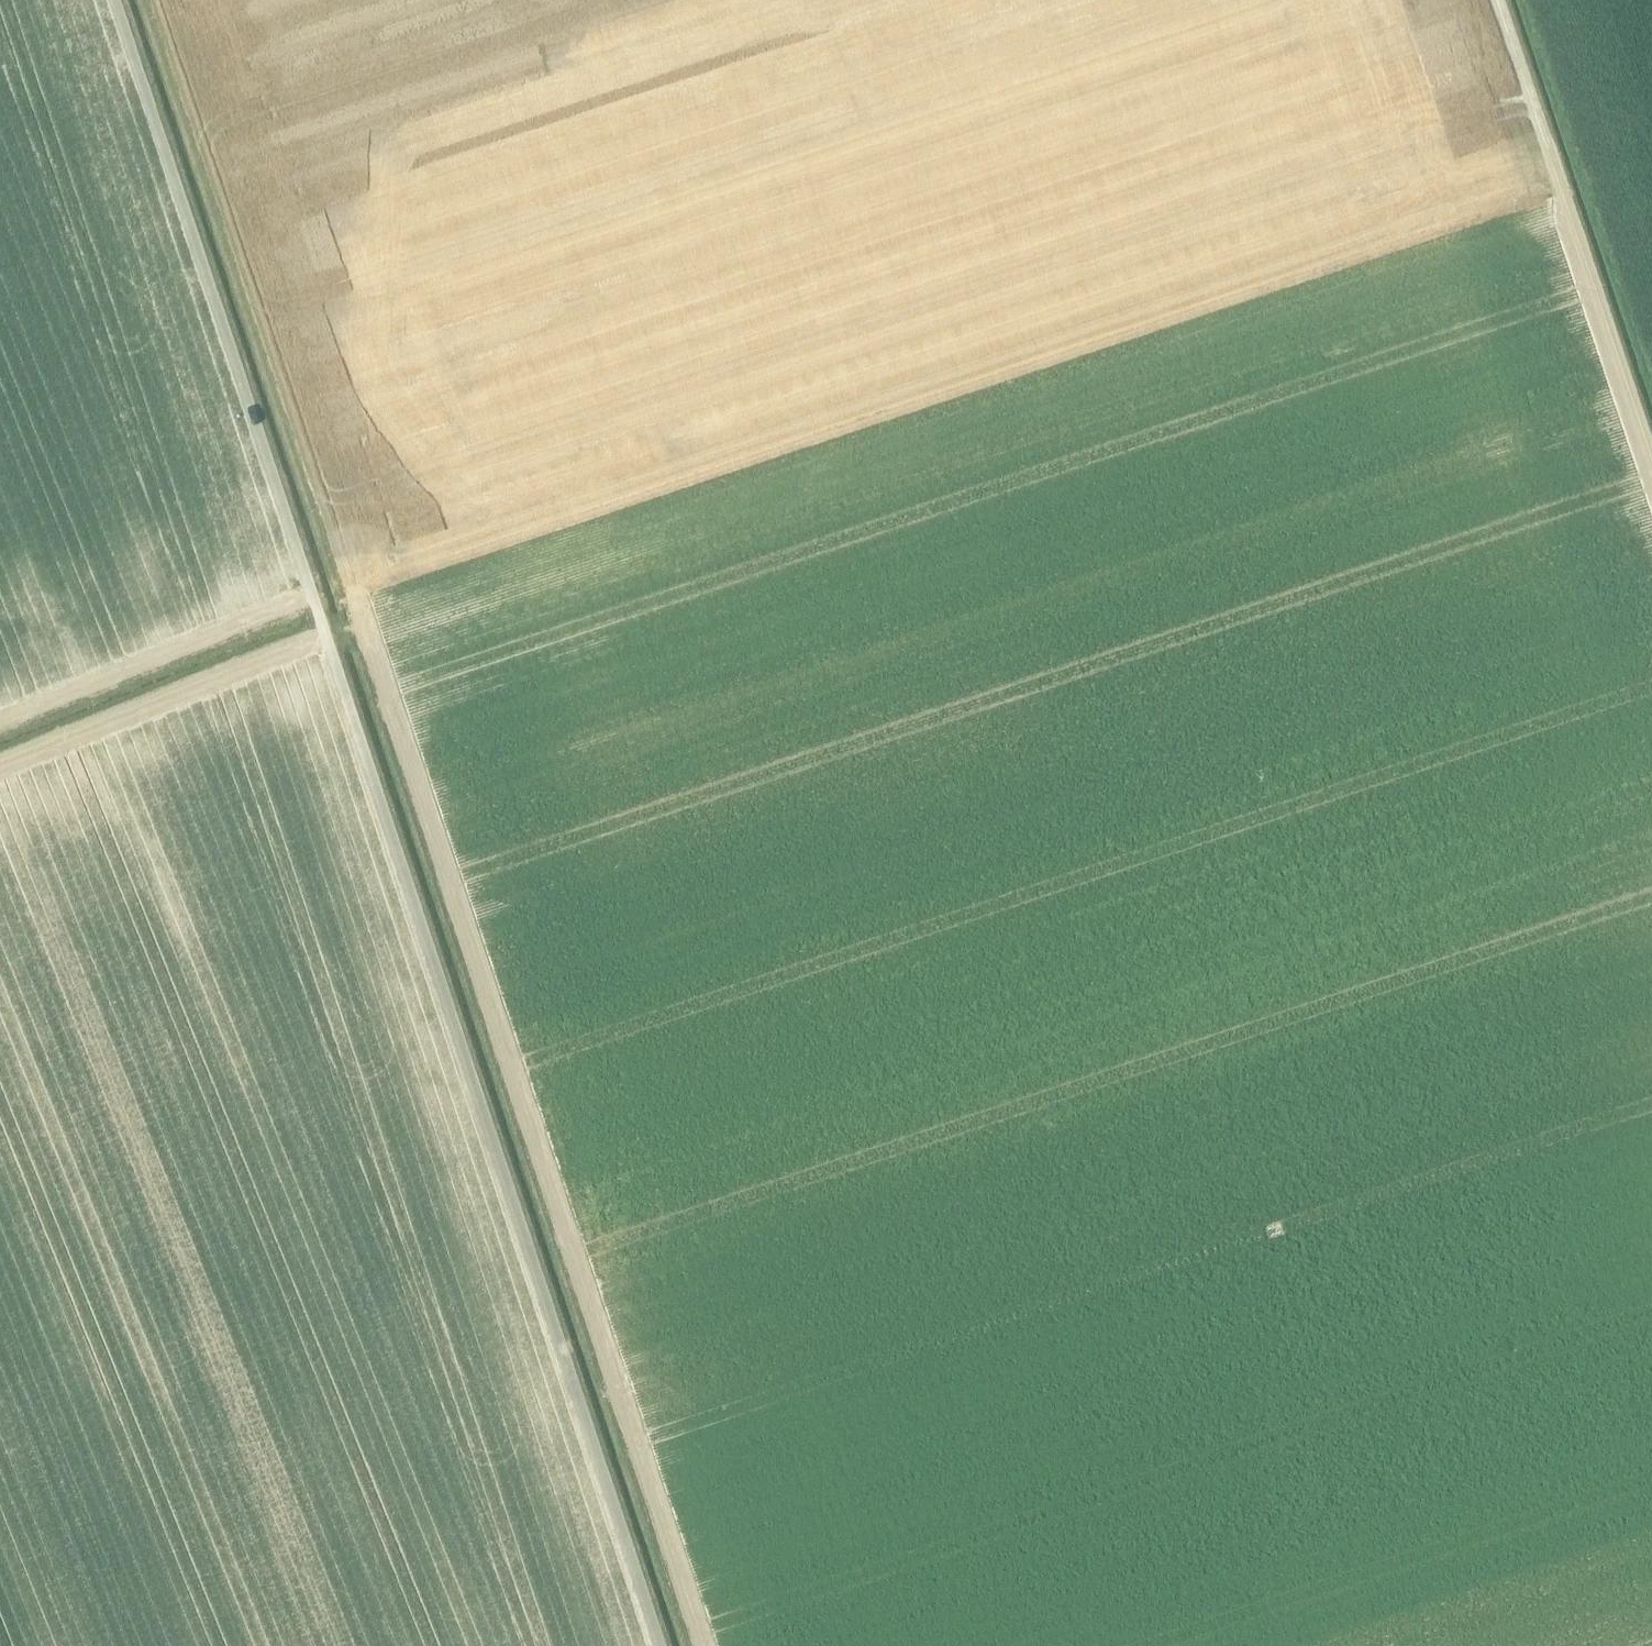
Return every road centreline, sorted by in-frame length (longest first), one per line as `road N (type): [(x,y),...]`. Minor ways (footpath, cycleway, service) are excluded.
road 1 (unclassified): [(113,0),(657,1645)]

